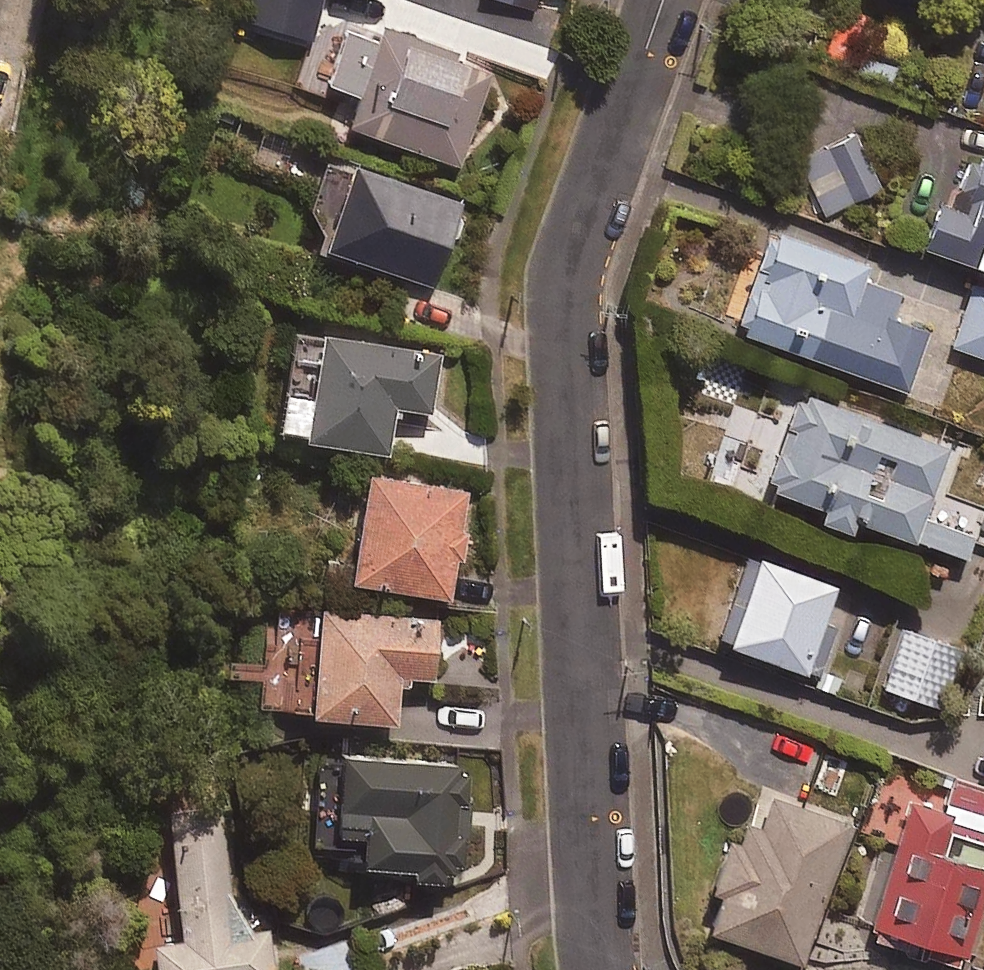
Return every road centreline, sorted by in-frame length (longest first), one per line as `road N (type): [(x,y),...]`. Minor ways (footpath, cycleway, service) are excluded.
road 1 (residential): [(663,0),(580,267),(598,969)]

